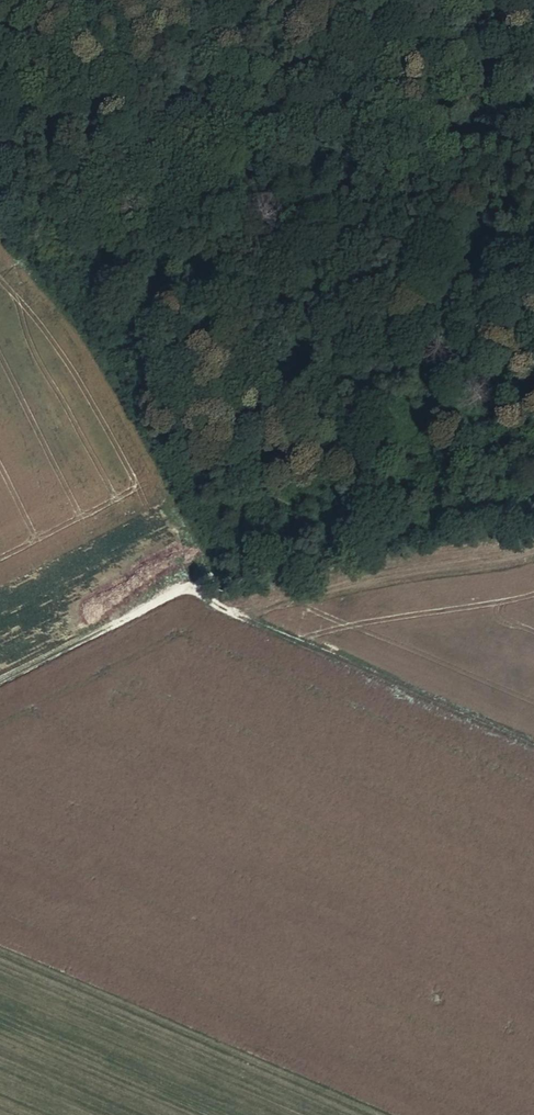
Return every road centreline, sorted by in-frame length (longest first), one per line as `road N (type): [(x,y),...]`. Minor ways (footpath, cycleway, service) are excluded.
road 1 (track): [(187,358),(162,326),(155,281),(127,222),(114,130),(123,74),(164,0)]
road 2 (track): [(533,741),(183,594)]
road 3 (track): [(330,180),(483,96),(533,83)]
road 4 (track): [(0,691),(183,594)]
road 5 (track): [(216,389),(273,406),(382,462)]
road 6 (track): [(183,594),(246,574),(281,551),(307,513)]

